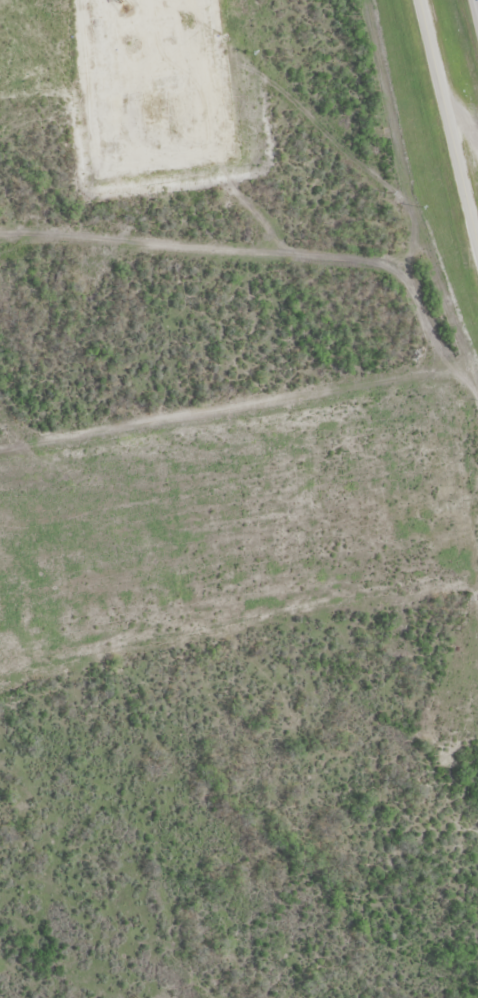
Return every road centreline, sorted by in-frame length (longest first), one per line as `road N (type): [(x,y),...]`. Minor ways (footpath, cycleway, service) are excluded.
road 1 (residential): [(477,245),(419,0)]

